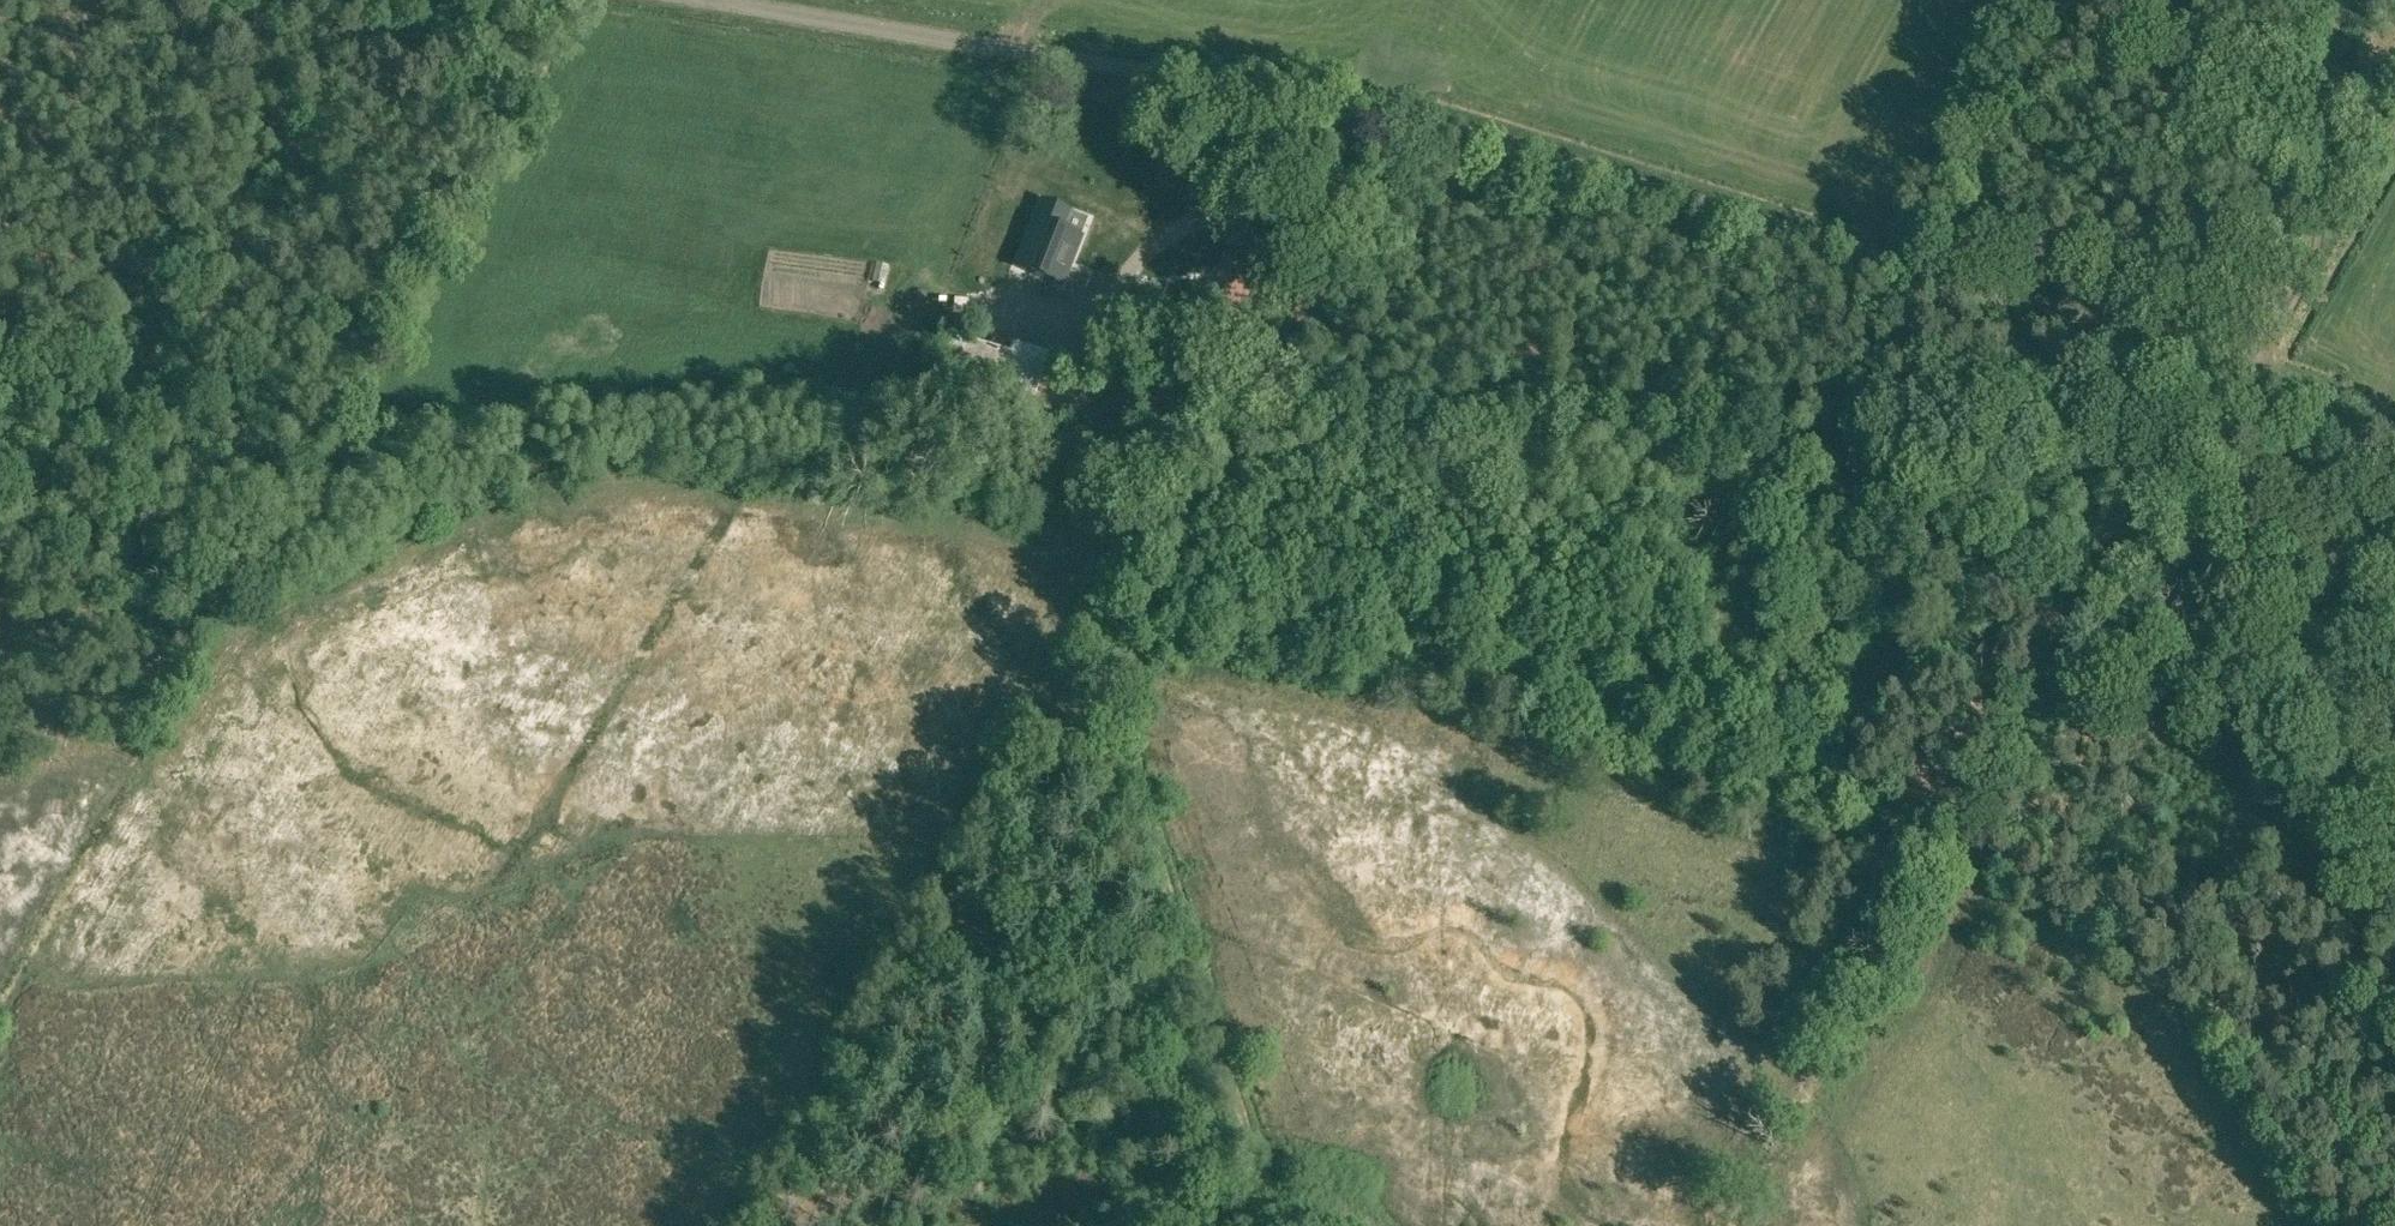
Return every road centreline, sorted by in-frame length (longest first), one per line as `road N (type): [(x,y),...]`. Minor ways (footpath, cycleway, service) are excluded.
road 1 (unclassified): [(2394,417),(1369,107),(709,0)]
road 2 (track): [(2394,136),(2315,268),(2311,0)]
road 3 (track): [(2315,268),(2256,374)]

